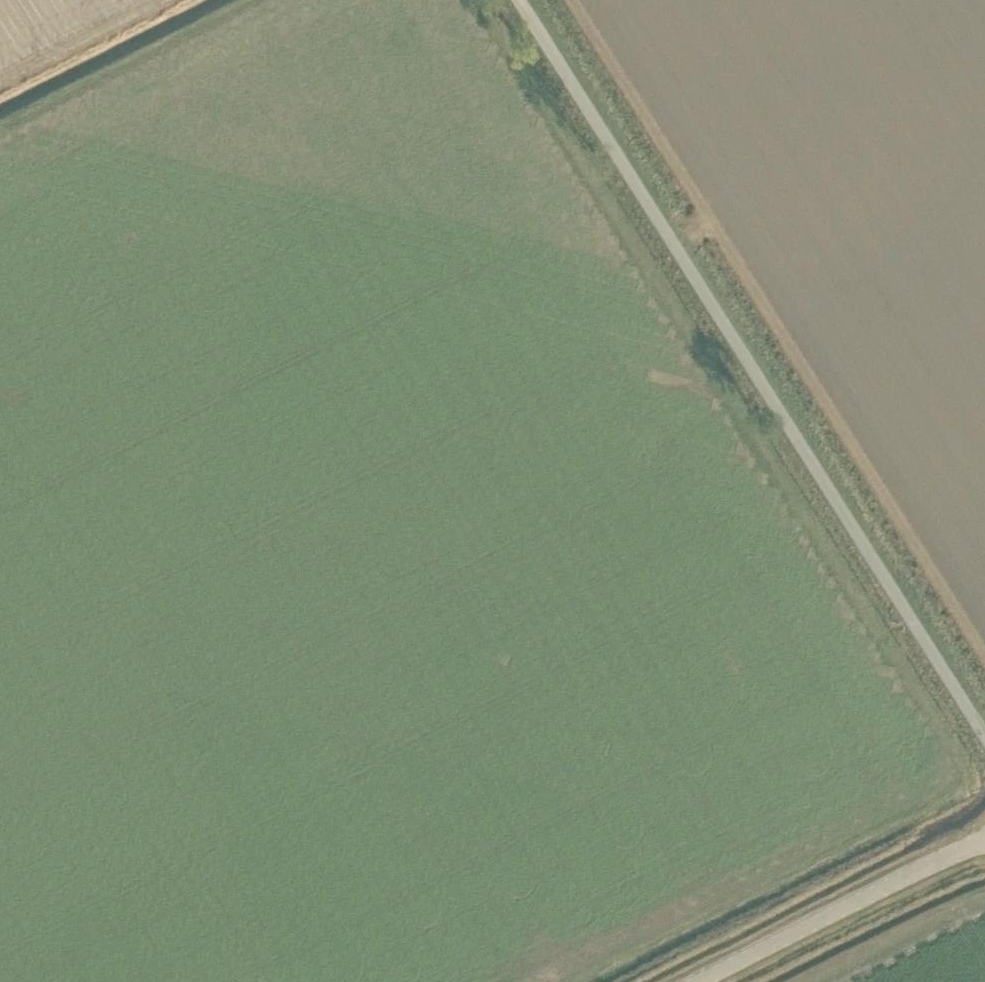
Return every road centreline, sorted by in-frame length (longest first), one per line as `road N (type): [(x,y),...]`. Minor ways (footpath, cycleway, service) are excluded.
road 1 (unclassified): [(519,0),(984,736)]
road 2 (unclassified): [(692,981),(984,837)]

